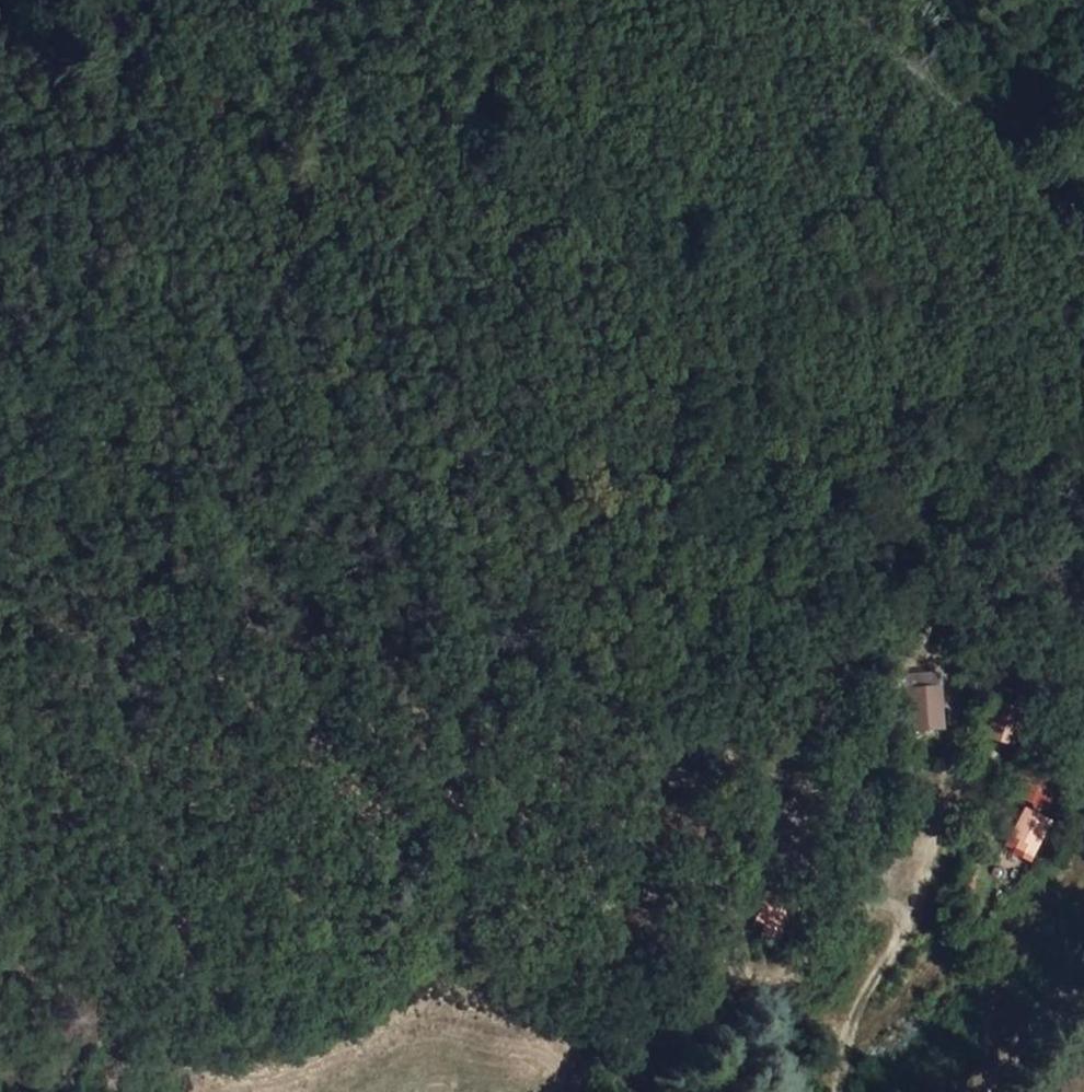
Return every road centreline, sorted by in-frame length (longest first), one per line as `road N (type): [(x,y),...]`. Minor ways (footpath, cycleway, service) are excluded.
road 1 (track): [(843,1091),(859,1013),(902,936),(886,906),(782,977),(699,1091)]
road 2 (unclassified): [(815,0),(870,37),(1041,201),(1083,269)]

